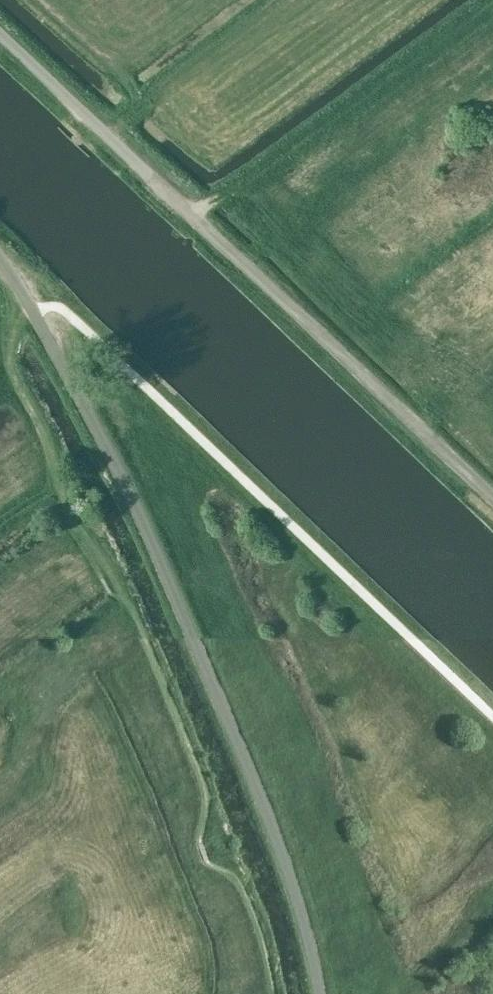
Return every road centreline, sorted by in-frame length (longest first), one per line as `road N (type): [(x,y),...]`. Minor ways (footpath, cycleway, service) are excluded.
road 1 (tertiary): [(321,993),(292,879),(196,640),(107,449),(0,260)]
road 2 (unclassified): [(492,501),(0,34)]
road 3 (track): [(492,727),(71,326),(34,312)]

